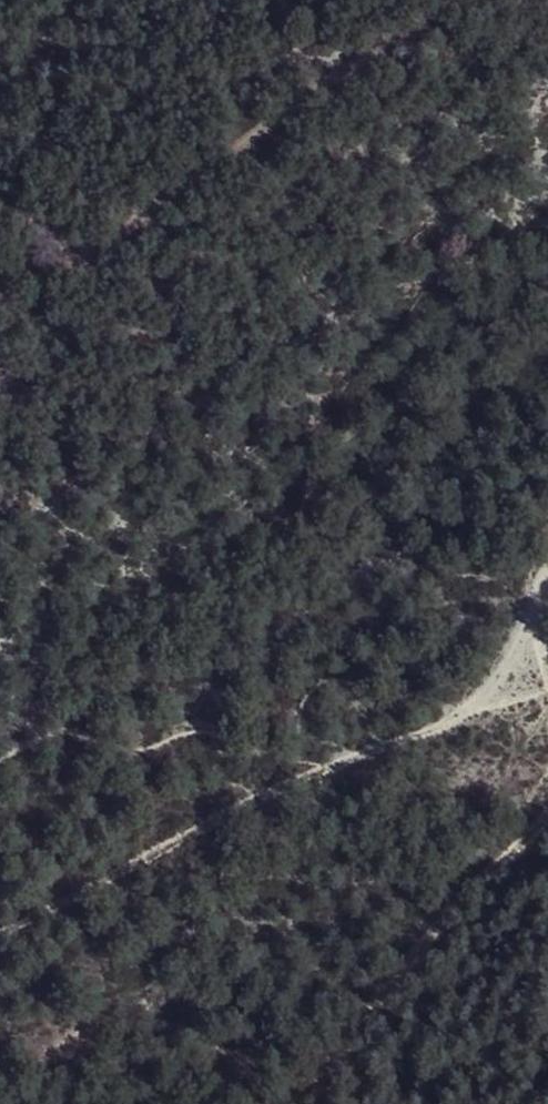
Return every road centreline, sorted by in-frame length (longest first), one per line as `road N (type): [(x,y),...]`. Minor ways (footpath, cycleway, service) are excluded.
road 1 (track): [(547,807),(433,930),(371,1019),(323,1070),(273,1103)]

